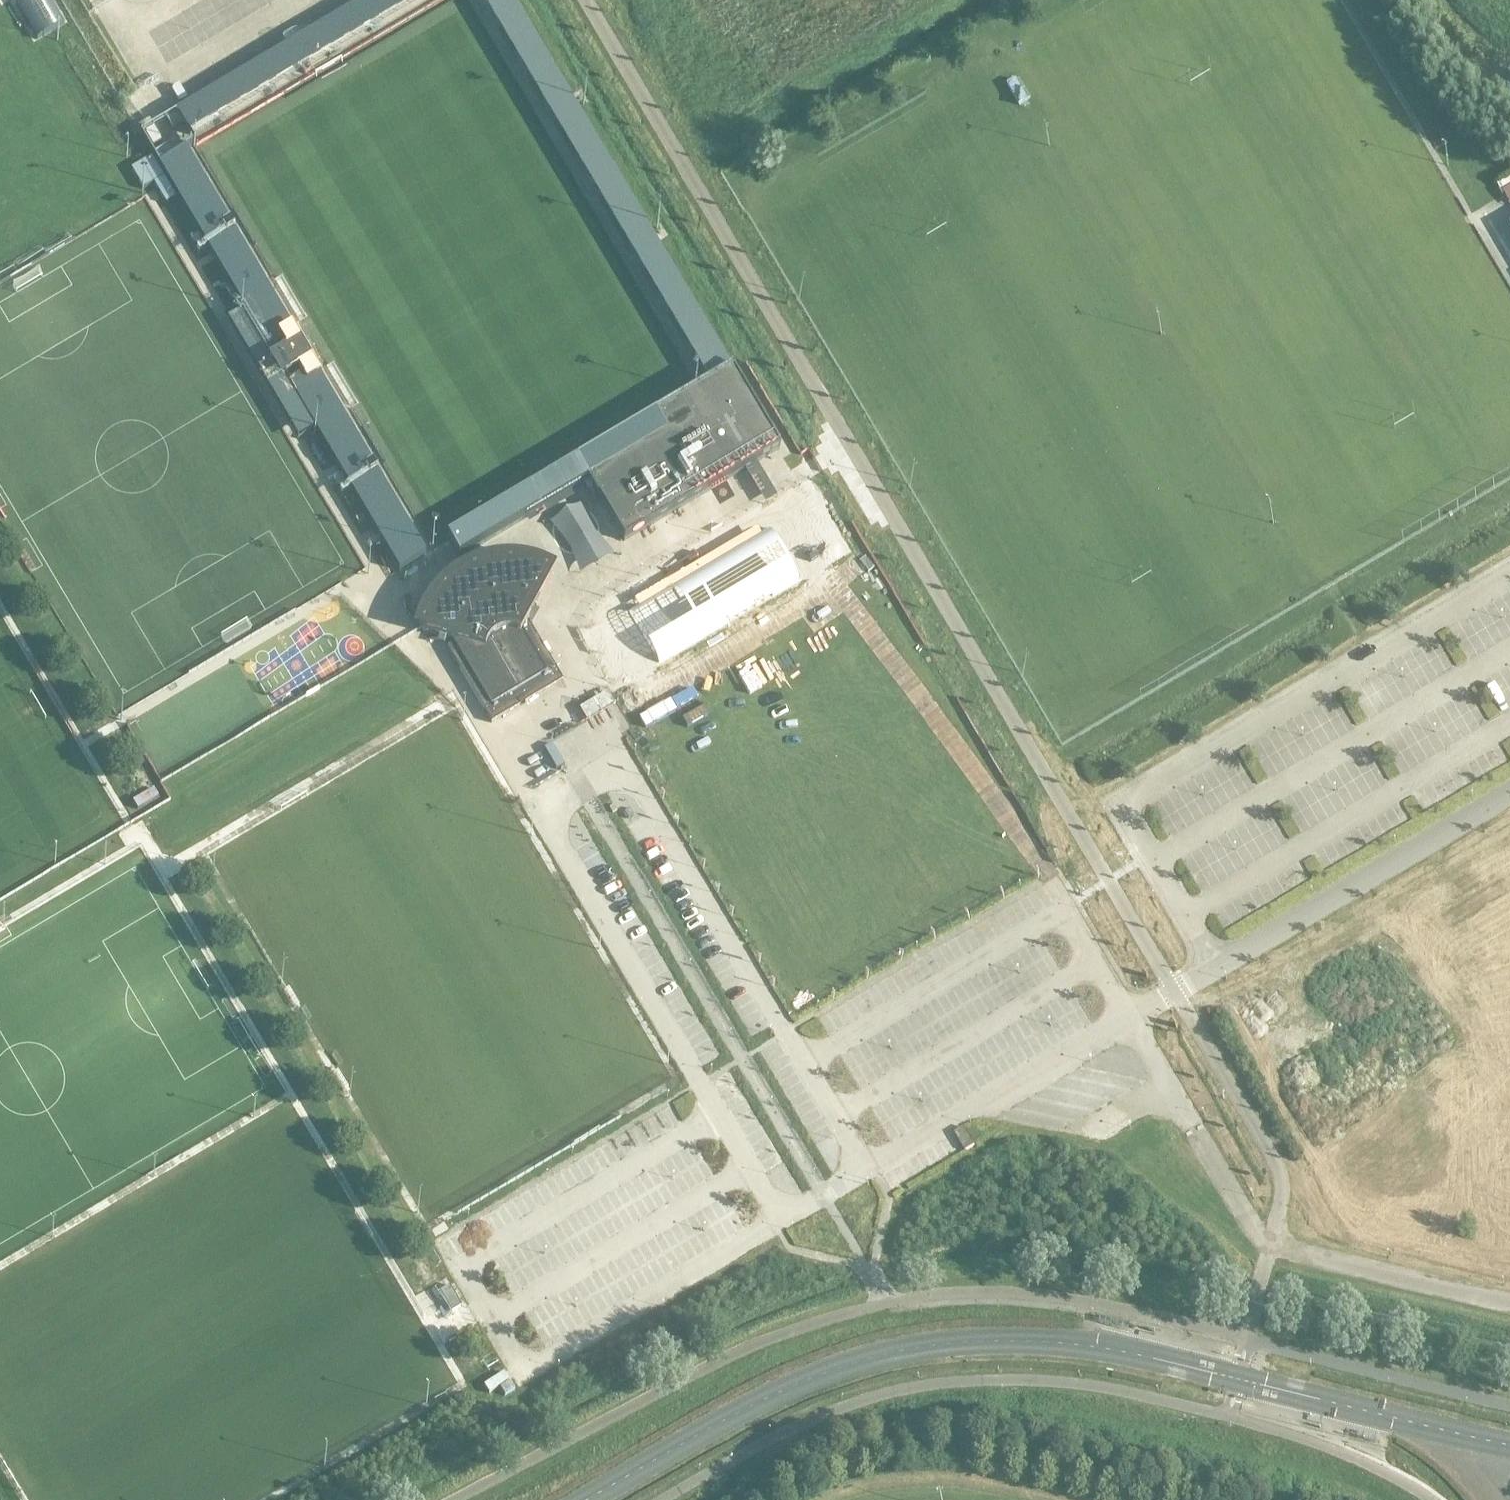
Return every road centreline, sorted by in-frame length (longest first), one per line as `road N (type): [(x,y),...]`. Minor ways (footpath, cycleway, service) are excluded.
road 1 (unclassified): [(1509,1301),(1270,1241),(1233,1200),(1125,1017)]

